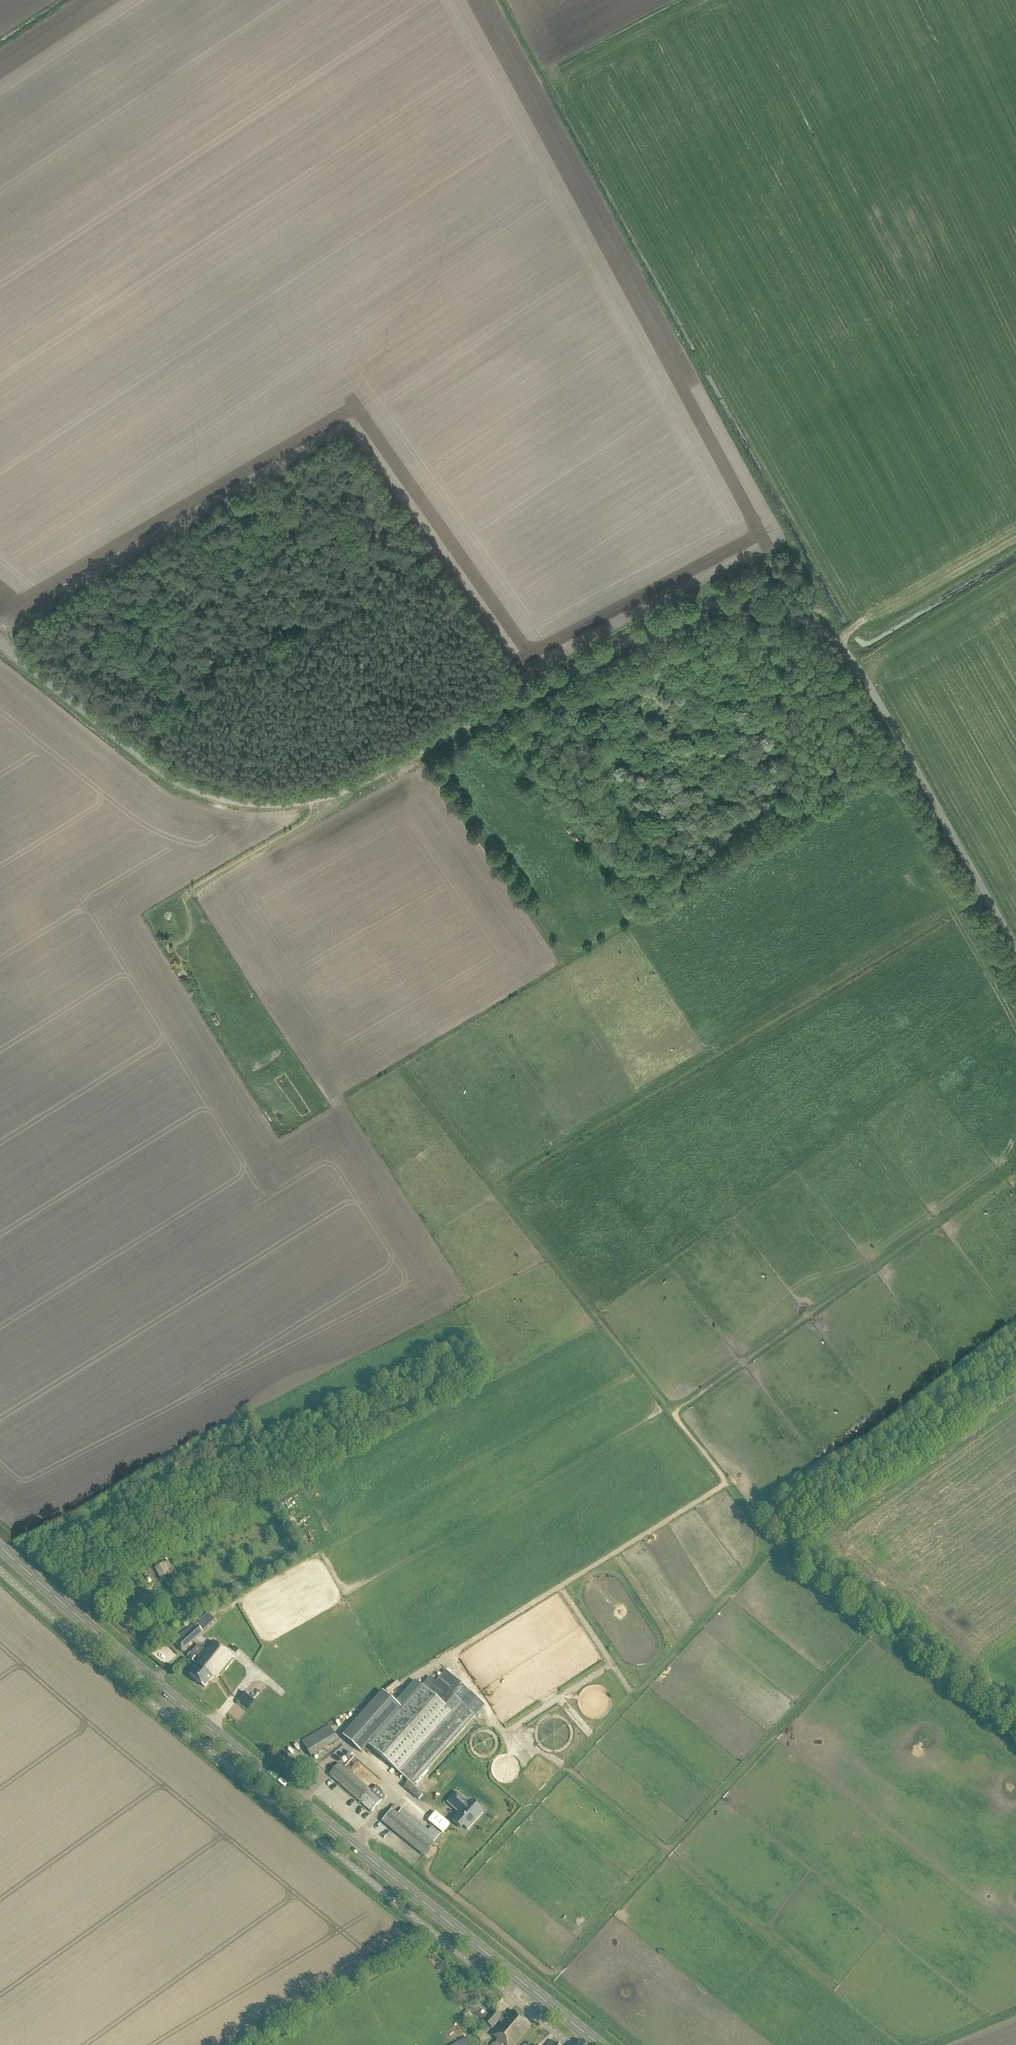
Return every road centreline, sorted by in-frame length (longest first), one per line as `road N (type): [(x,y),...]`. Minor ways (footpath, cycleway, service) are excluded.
road 1 (unclassified): [(1015,946),(867,680),(839,643),(779,608),(716,605),(669,617),(377,777),(327,798),(274,806),(234,802),(176,781),(0,641)]
road 2 (primary): [(598,2044),(0,1548)]
road 3 (unclassified): [(571,2044),(0,1571)]

